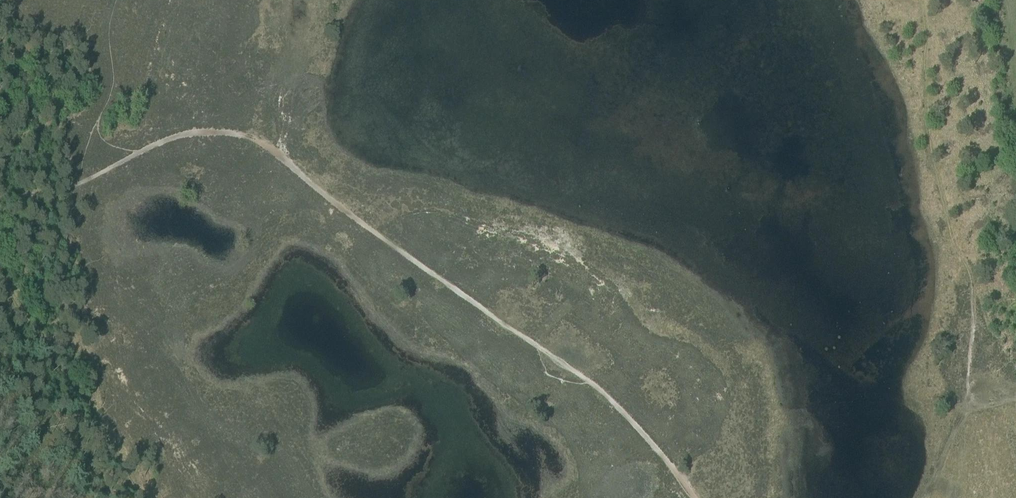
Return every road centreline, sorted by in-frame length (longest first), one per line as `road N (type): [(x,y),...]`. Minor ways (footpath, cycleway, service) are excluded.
road 1 (track): [(694,497),(636,427),(573,371),(330,199),(269,145),(197,131),(138,152)]
road 2 (track): [(145,497),(0,268)]
road 3 (track): [(928,497),(968,424),(1015,420)]

